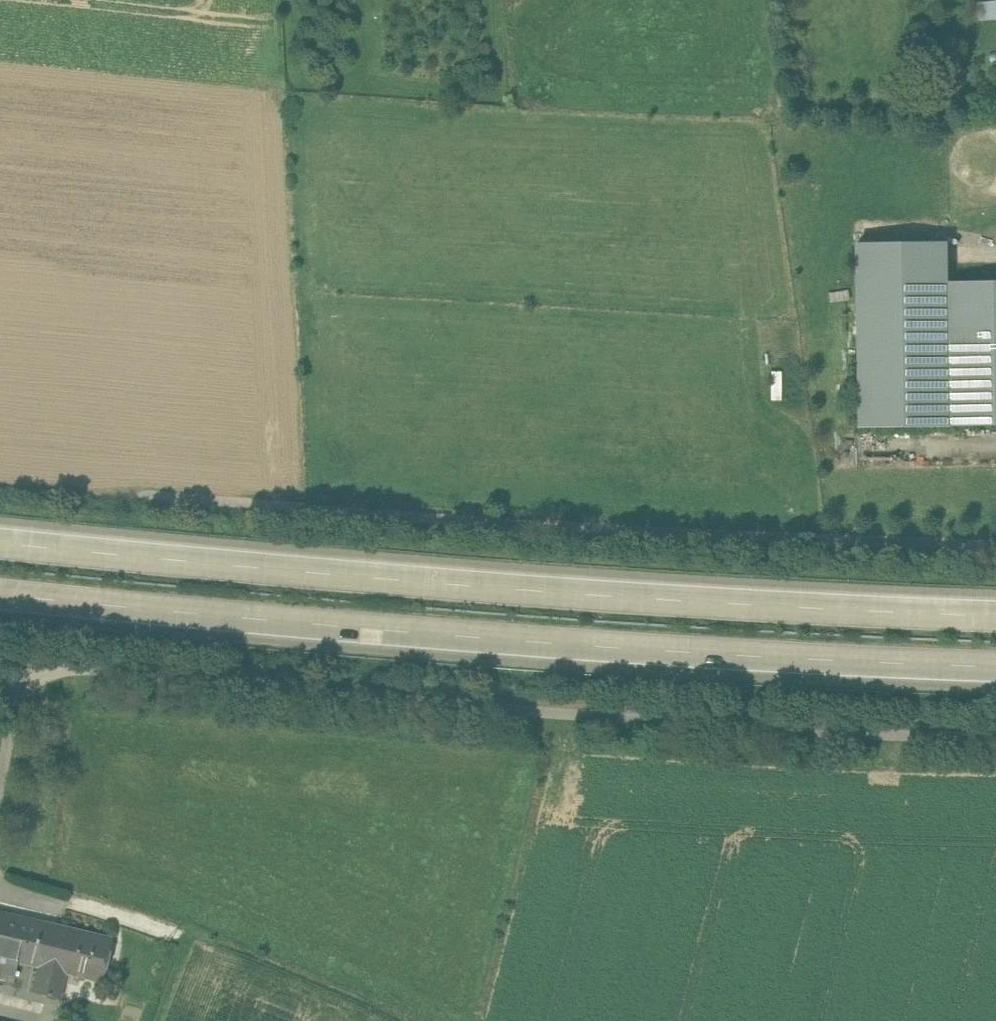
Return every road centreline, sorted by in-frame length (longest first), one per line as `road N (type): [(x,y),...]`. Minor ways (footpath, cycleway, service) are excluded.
road 1 (motorway): [(995,615),(670,600),(0,536)]
road 2 (motorway): [(0,595),(245,622),(995,666)]
road 3 (unclassified): [(13,676),(266,682),(525,708),(995,737)]
road 4 (unclassified): [(103,495),(995,543)]

